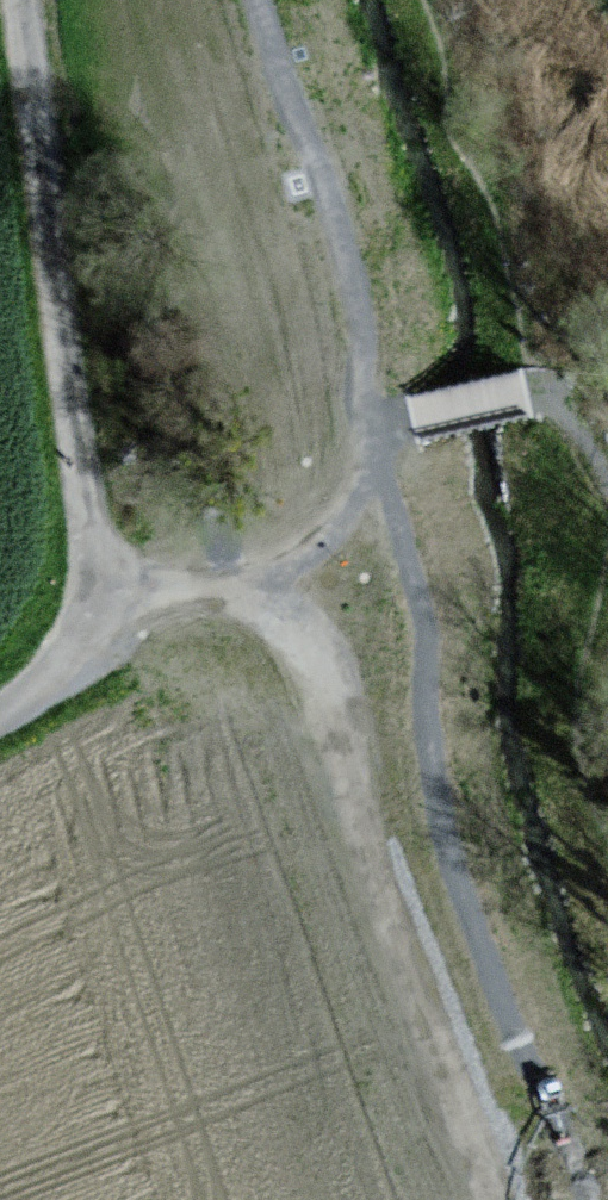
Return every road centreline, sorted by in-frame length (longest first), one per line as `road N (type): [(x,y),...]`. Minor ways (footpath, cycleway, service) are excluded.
road 1 (track): [(513,1199),(396,844),(286,567)]
road 2 (unclassified): [(15,0),(109,617)]
road 3 (unclassified): [(377,427),(347,520),(303,558),(109,617)]
road 4 (unclassified): [(109,617),(57,674),(0,713)]

